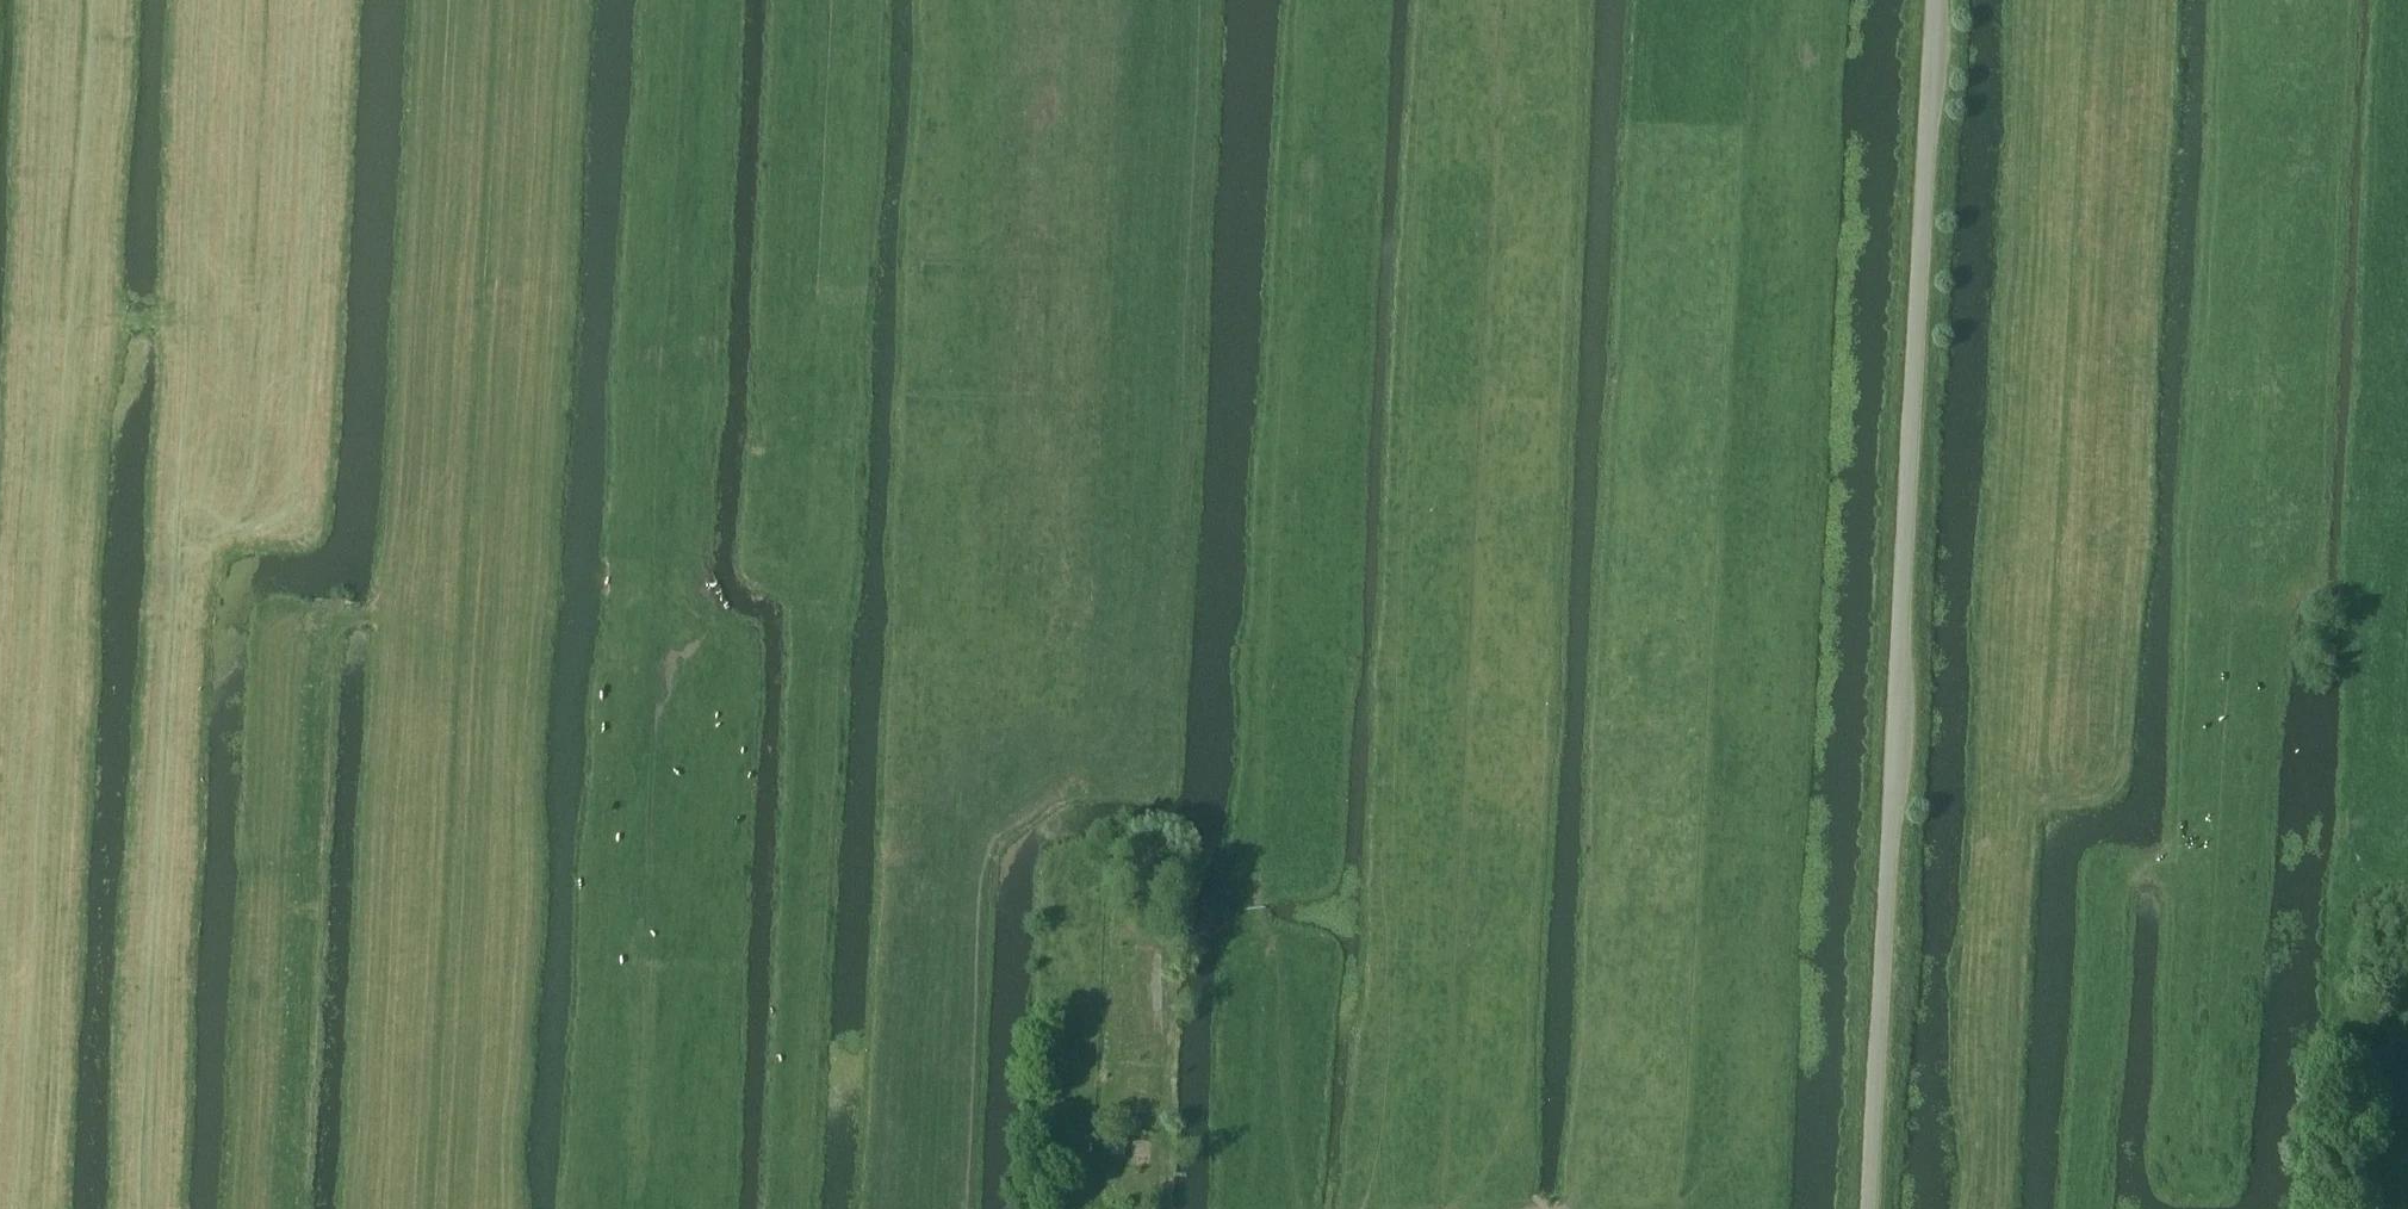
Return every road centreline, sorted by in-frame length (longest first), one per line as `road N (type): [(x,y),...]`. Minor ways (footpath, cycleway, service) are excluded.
road 1 (unclassified): [(1871,1208),(1937,0)]

